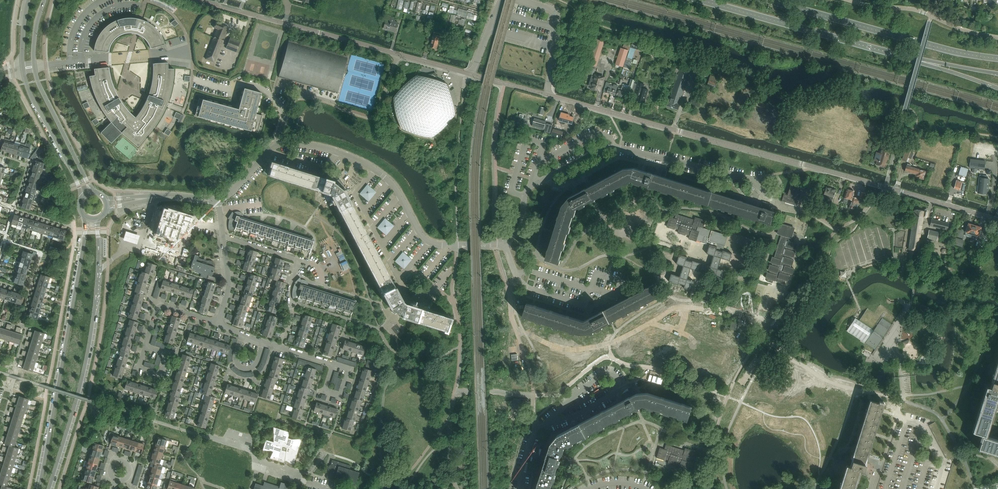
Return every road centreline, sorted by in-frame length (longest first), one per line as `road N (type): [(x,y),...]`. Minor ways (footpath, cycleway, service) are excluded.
road 1 (unclassified): [(885,187),(547,94),(549,79)]
road 2 (residential): [(508,240),(522,229),(528,189),(608,146),(753,179)]
road 3 (unclassified): [(471,74),(200,0)]
road 4 (tertiary): [(49,488),(96,312),(97,219)]
road 5 (tertiary): [(88,218),(38,488)]
road 6 (residential): [(277,145),(327,150),(375,170),(434,245),(508,240)]
road 7 (secondary): [(997,58),(769,0)]
road 8 (secondary): [(701,0),(898,55)]
road 9 (tertiary): [(24,72),(83,197)]
road 10 (tertiary): [(92,192),(35,70)]

